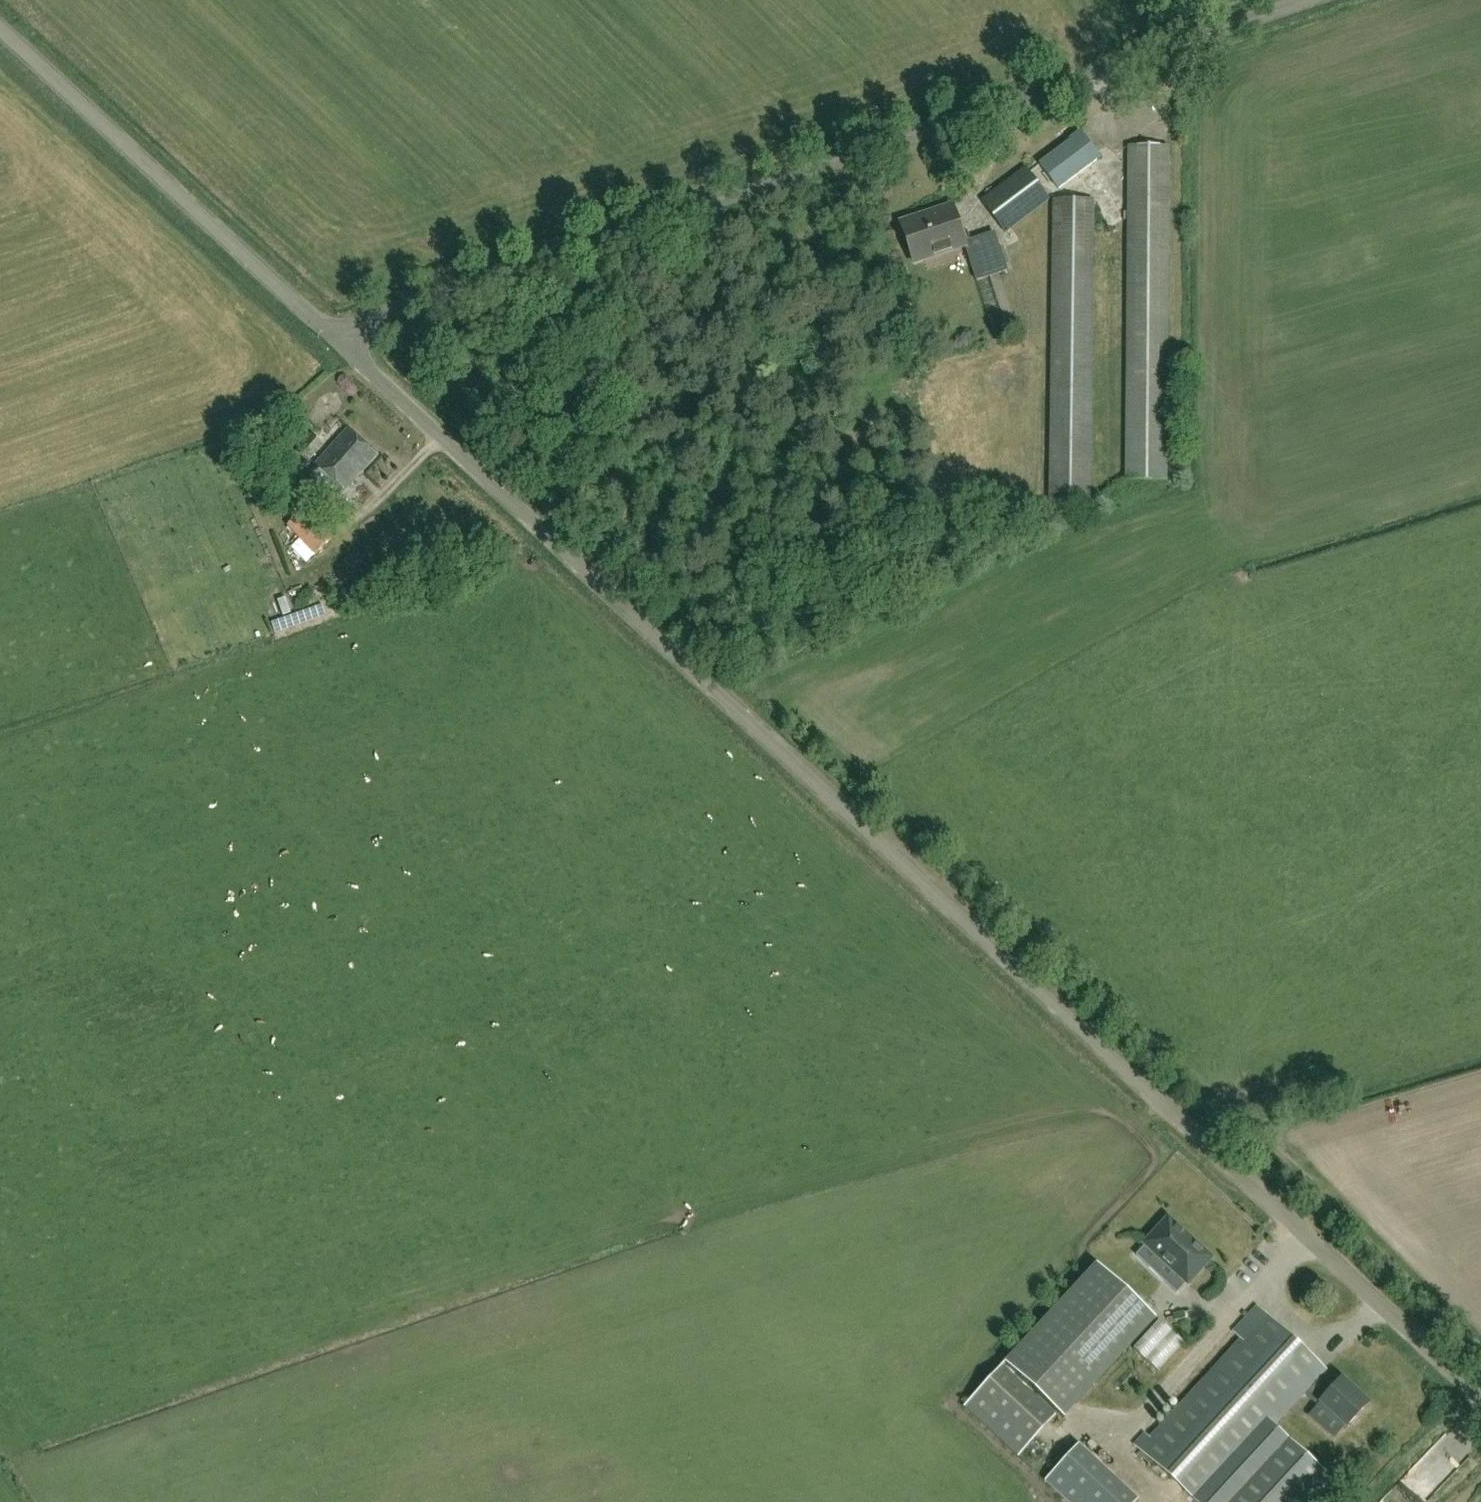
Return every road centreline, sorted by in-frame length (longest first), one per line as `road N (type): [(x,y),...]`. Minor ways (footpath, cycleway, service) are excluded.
road 1 (unclassified): [(1480,1399),(338,342)]
road 2 (unclassified): [(338,342),(385,314),(1310,0)]
road 3 (unclassified): [(338,342),(0,29)]

